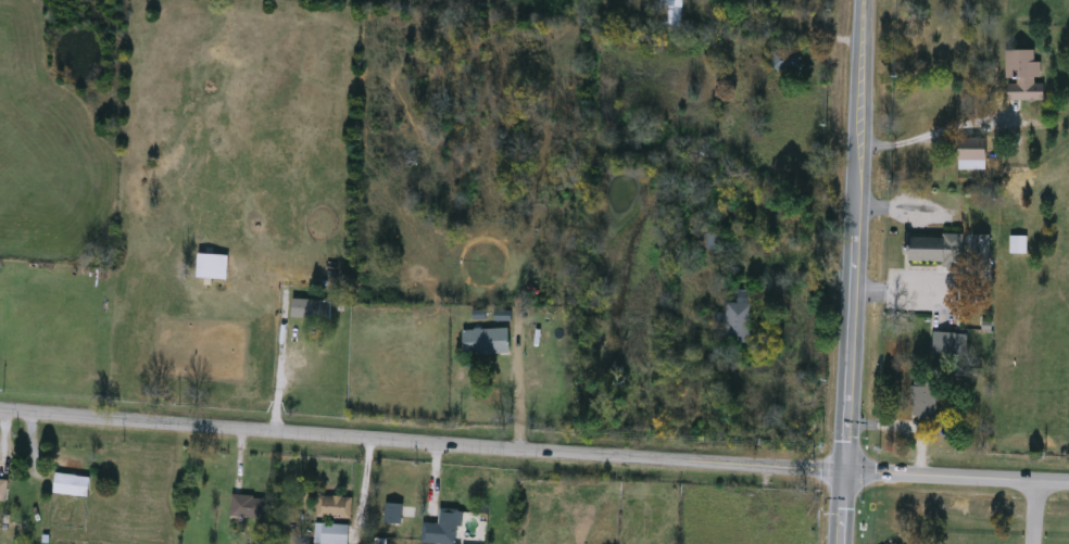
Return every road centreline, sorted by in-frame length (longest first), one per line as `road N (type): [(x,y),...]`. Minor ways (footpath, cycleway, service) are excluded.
road 1 (tertiary): [(0,408),(1068,480)]
road 2 (secondary): [(863,0),(836,543)]

